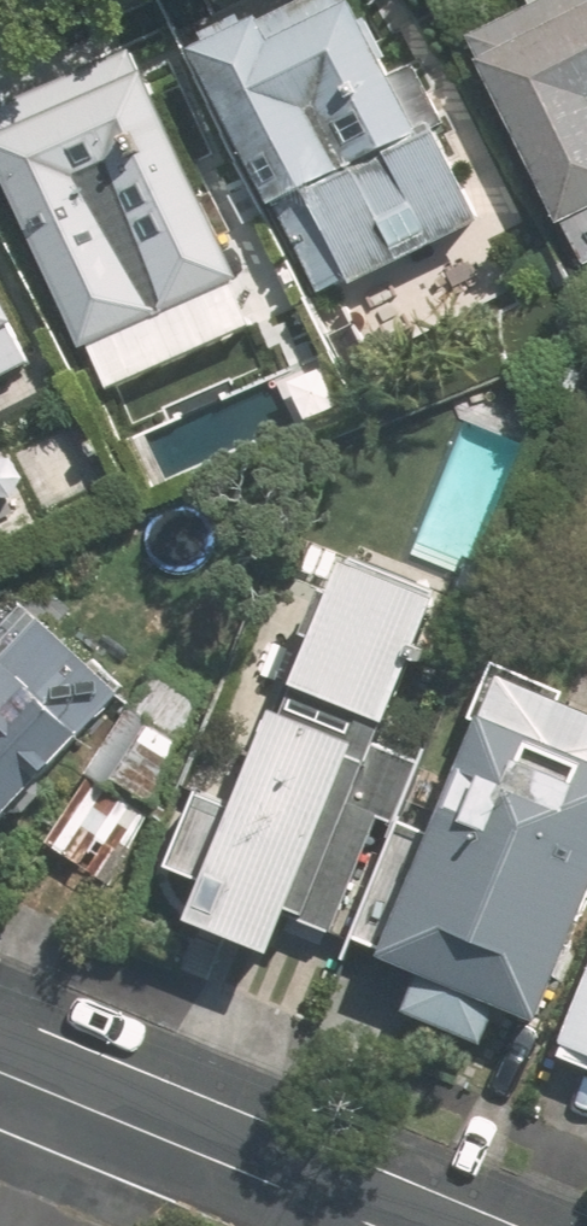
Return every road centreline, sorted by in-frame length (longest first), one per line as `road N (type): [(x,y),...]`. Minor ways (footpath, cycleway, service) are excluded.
road 1 (residential): [(0,1070),(373,1225)]

